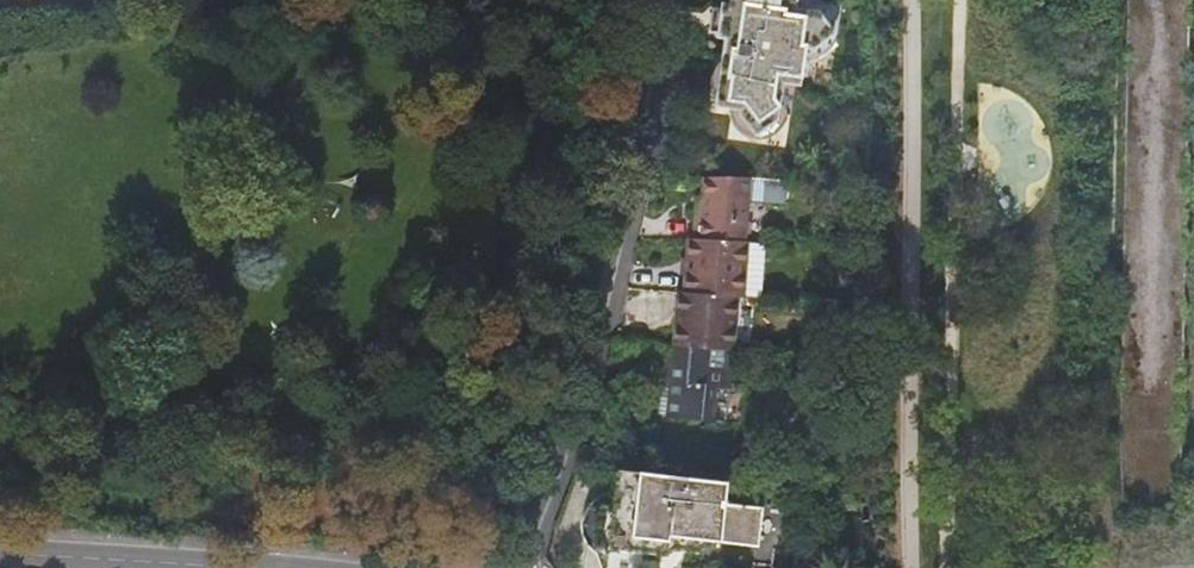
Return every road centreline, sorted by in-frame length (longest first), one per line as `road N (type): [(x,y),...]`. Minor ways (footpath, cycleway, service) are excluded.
road 1 (unclassified): [(257,567),(0,553)]

